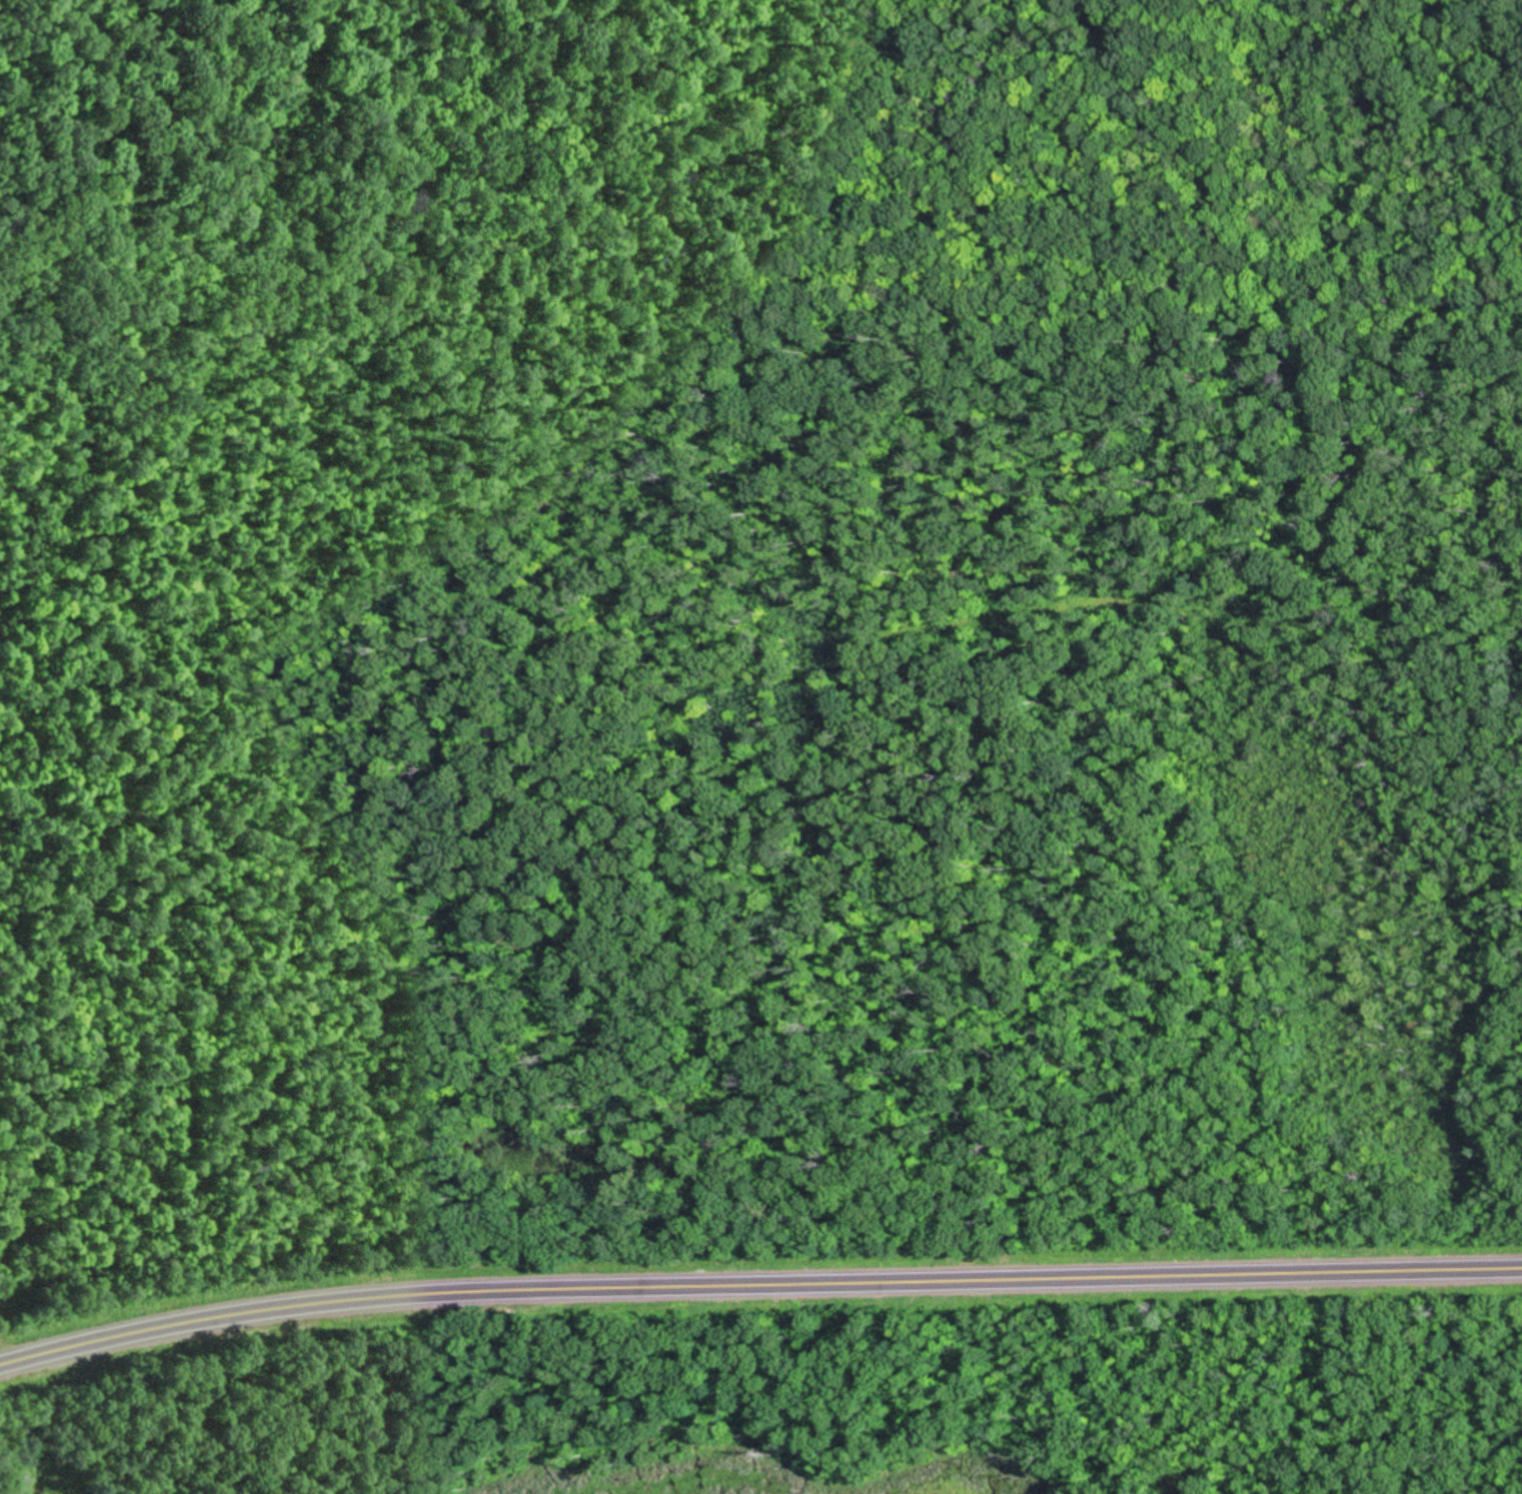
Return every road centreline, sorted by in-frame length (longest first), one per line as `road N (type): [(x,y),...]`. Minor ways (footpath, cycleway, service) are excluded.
road 1 (primary): [(1521,1267),(437,1289),(246,1310),(0,1362)]

